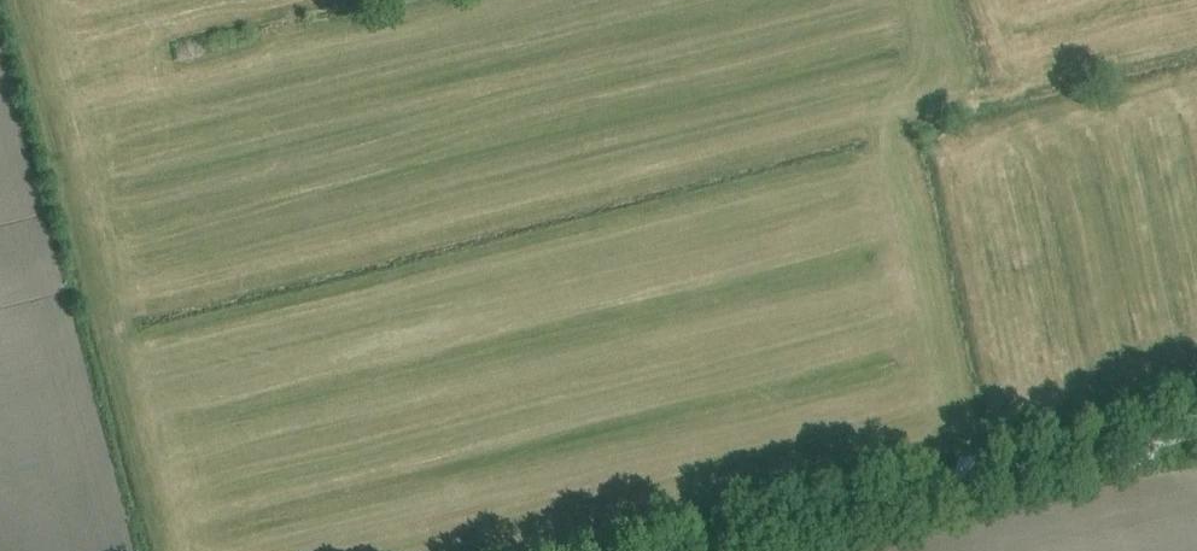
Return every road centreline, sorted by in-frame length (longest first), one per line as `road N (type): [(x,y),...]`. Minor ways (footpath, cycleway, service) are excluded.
road 1 (tertiary): [(1196,432),(718,550)]

